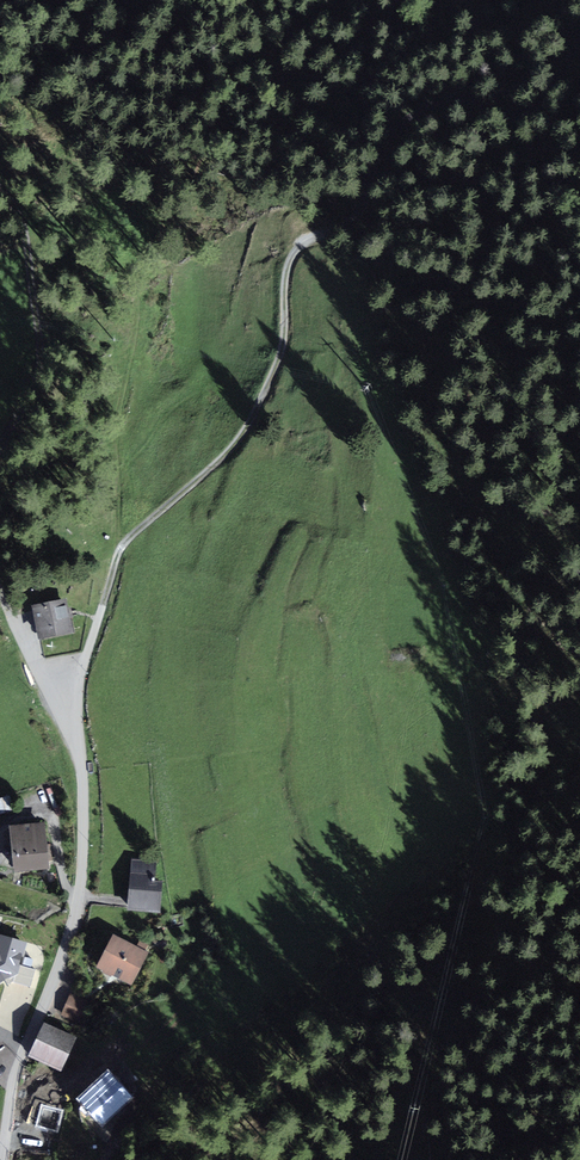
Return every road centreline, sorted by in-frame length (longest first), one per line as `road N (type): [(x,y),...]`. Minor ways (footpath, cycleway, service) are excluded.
road 1 (track): [(118,552),(240,441),(280,354),(292,256),(359,213),(399,130),(424,106),(525,99),(559,87),(579,40)]
road 2 (residential): [(2,1159),(14,1076),(75,921),(84,814),(72,705),(103,606)]
road 3 (track): [(370,905),(367,939),(324,966),(305,994),(174,1058),(105,1159)]
road 4 (track): [(0,447),(33,387),(40,350),(23,210),(0,184)]
road 5 (track): [(72,713),(49,686),(0,590)]

